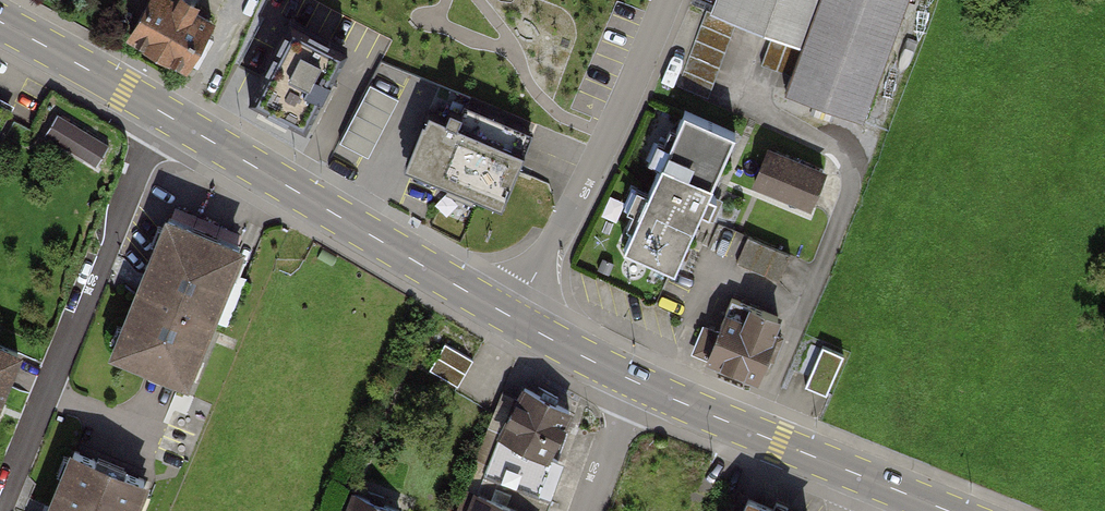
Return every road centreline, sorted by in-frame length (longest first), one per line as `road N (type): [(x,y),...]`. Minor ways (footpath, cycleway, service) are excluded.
road 1 (residential): [(164,111),(5,510)]
road 2 (primary): [(164,111),(515,318)]
road 3 (residential): [(667,0),(515,318)]
road 4 (primary): [(635,380),(864,477)]
road 5 (primary): [(0,20),(164,111)]
road 6 (residential): [(588,510),(635,380)]
road 7 (primary): [(515,318),(635,380)]

